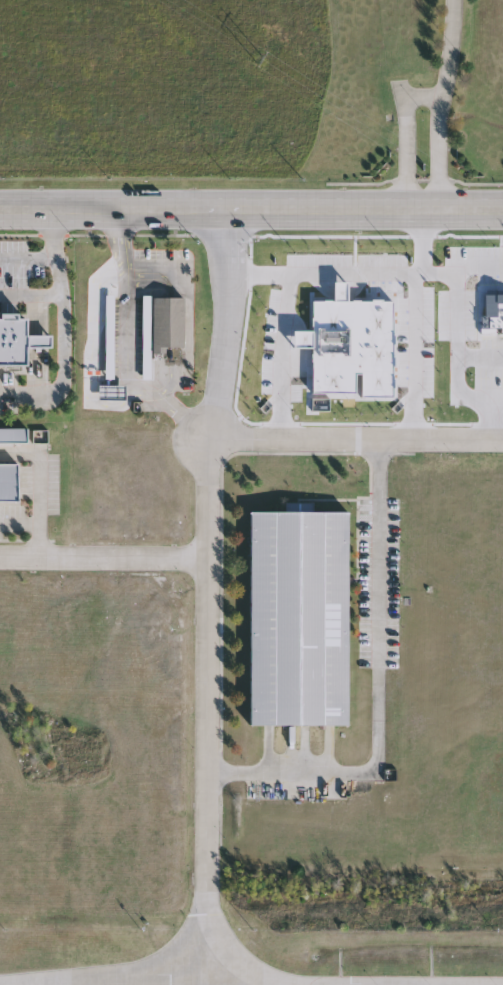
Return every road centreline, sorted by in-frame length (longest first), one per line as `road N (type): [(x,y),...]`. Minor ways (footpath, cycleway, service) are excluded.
road 1 (residential): [(206,977),(215,212)]
road 2 (secondary): [(0,212),(502,209)]
road 3 (residential): [(502,439),(214,442)]
road 4 (residential): [(213,558),(0,556)]

